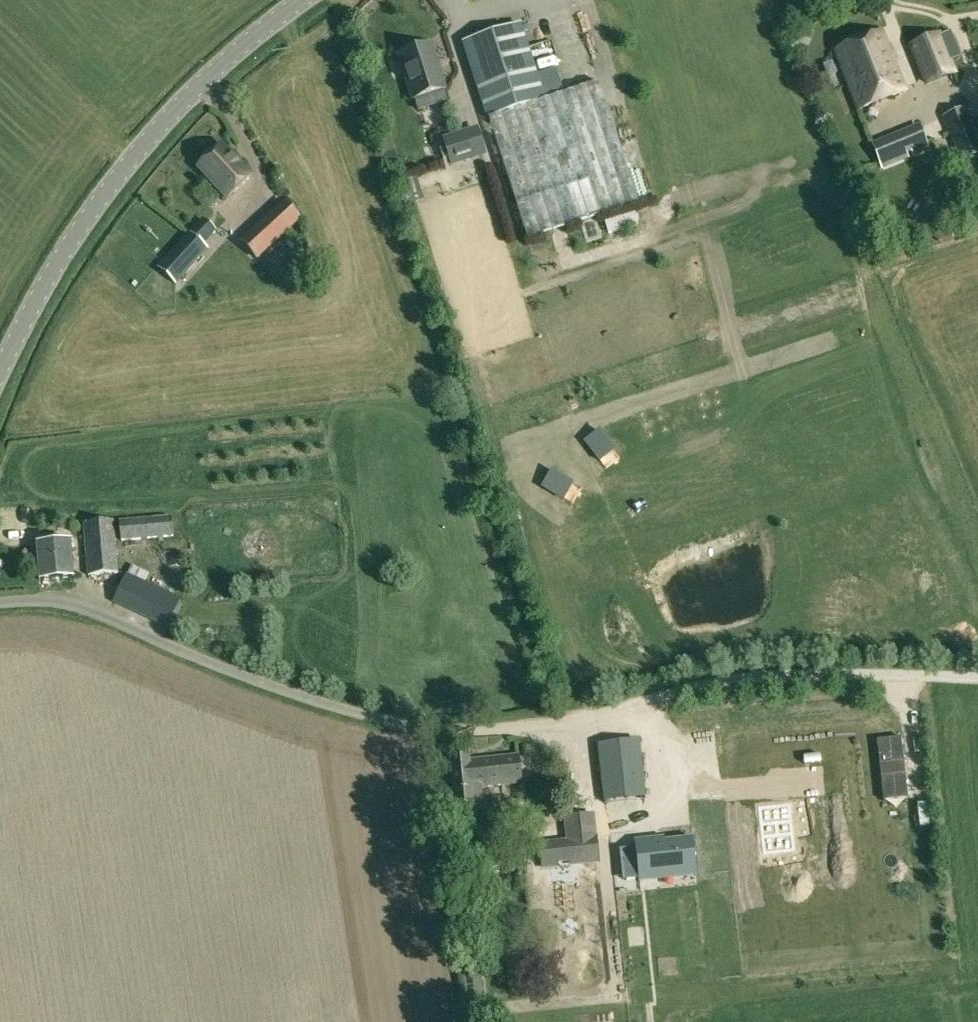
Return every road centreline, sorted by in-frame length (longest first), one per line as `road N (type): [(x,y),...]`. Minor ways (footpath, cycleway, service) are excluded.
road 1 (tertiary): [(308,0),(224,63),(99,201),(0,377)]

